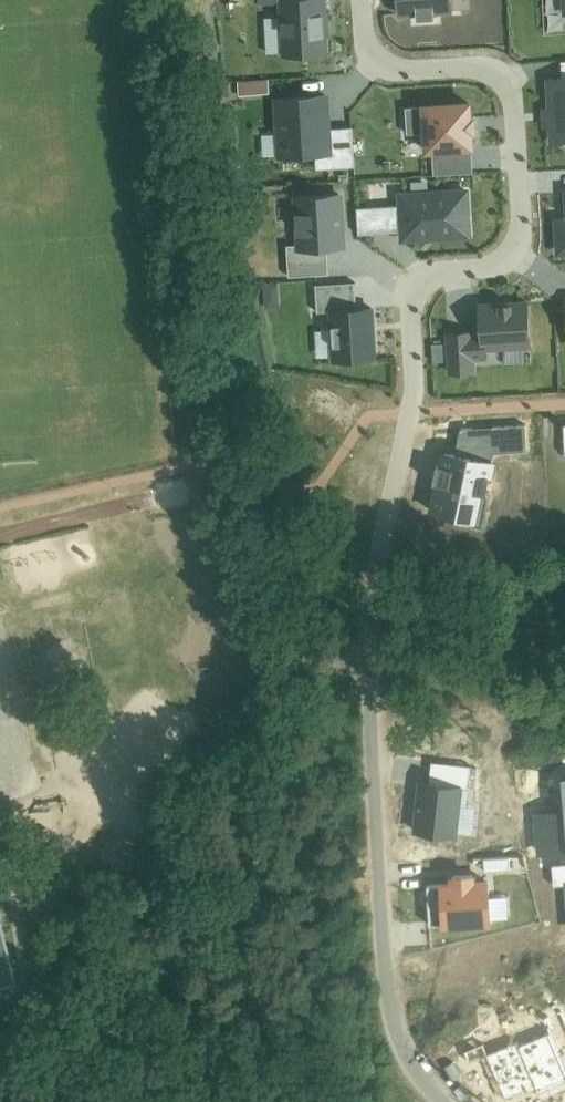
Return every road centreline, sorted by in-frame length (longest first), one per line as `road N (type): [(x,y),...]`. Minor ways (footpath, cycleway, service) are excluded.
road 1 (residential): [(454,1101),(419,1074),(394,1015),(379,862),(375,590),(415,415),(416,299),(437,273),(508,263),(526,230),(517,89),(486,63),(400,67),(367,39),(365,0)]

